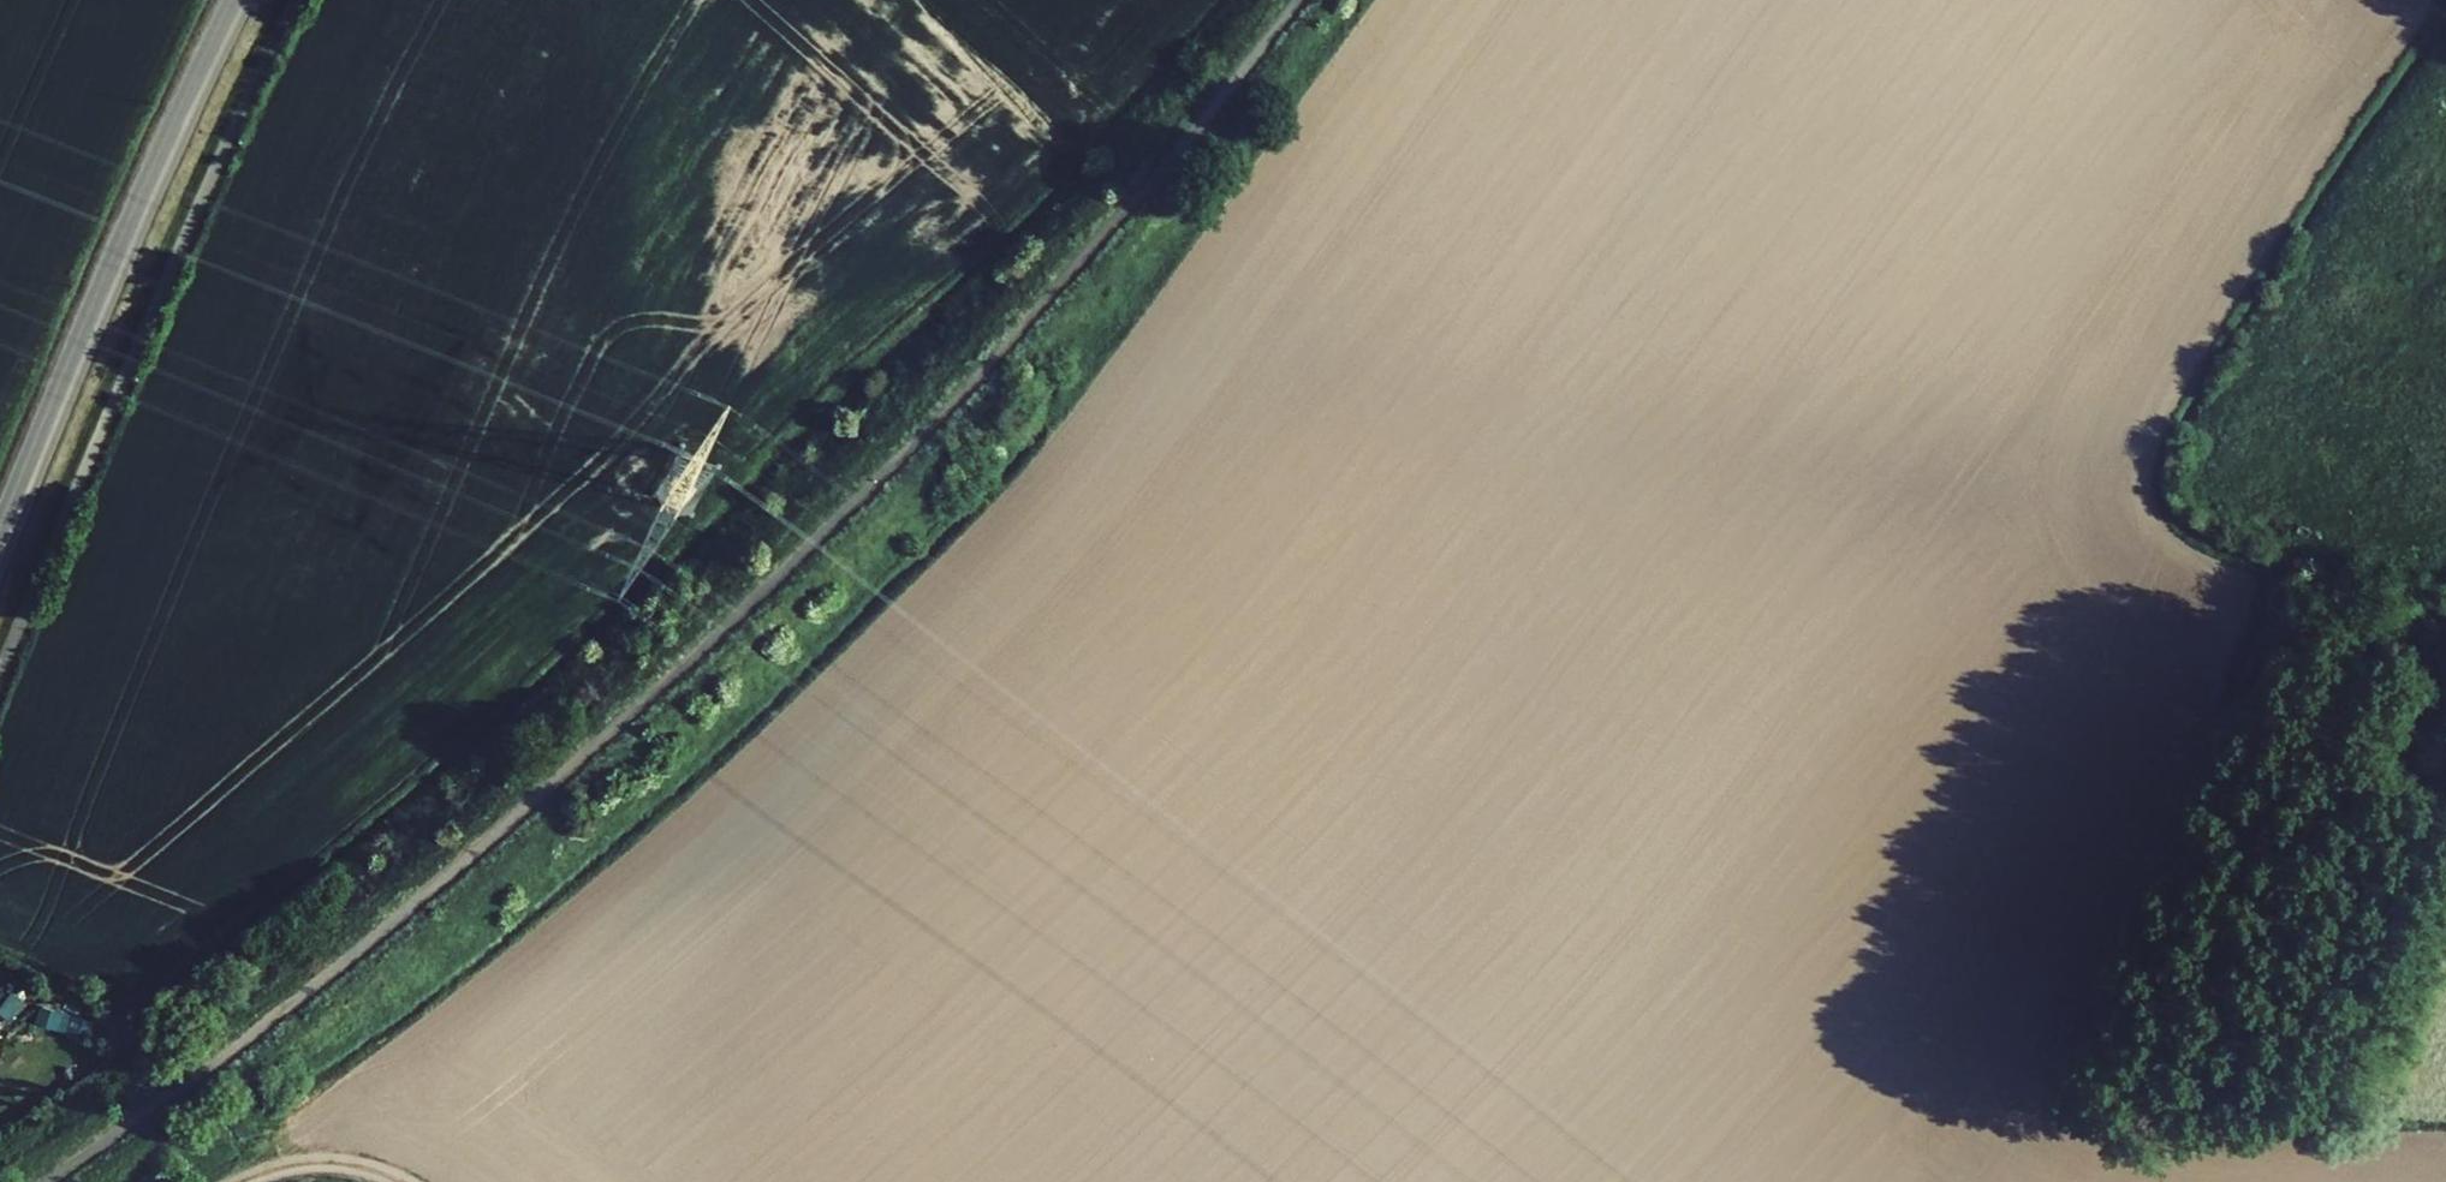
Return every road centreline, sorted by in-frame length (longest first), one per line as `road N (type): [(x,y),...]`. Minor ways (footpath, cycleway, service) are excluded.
road 1 (tertiary): [(238,0),(131,226),(0,544)]
road 2 (track): [(245,1181),(323,1163),(399,1181)]

